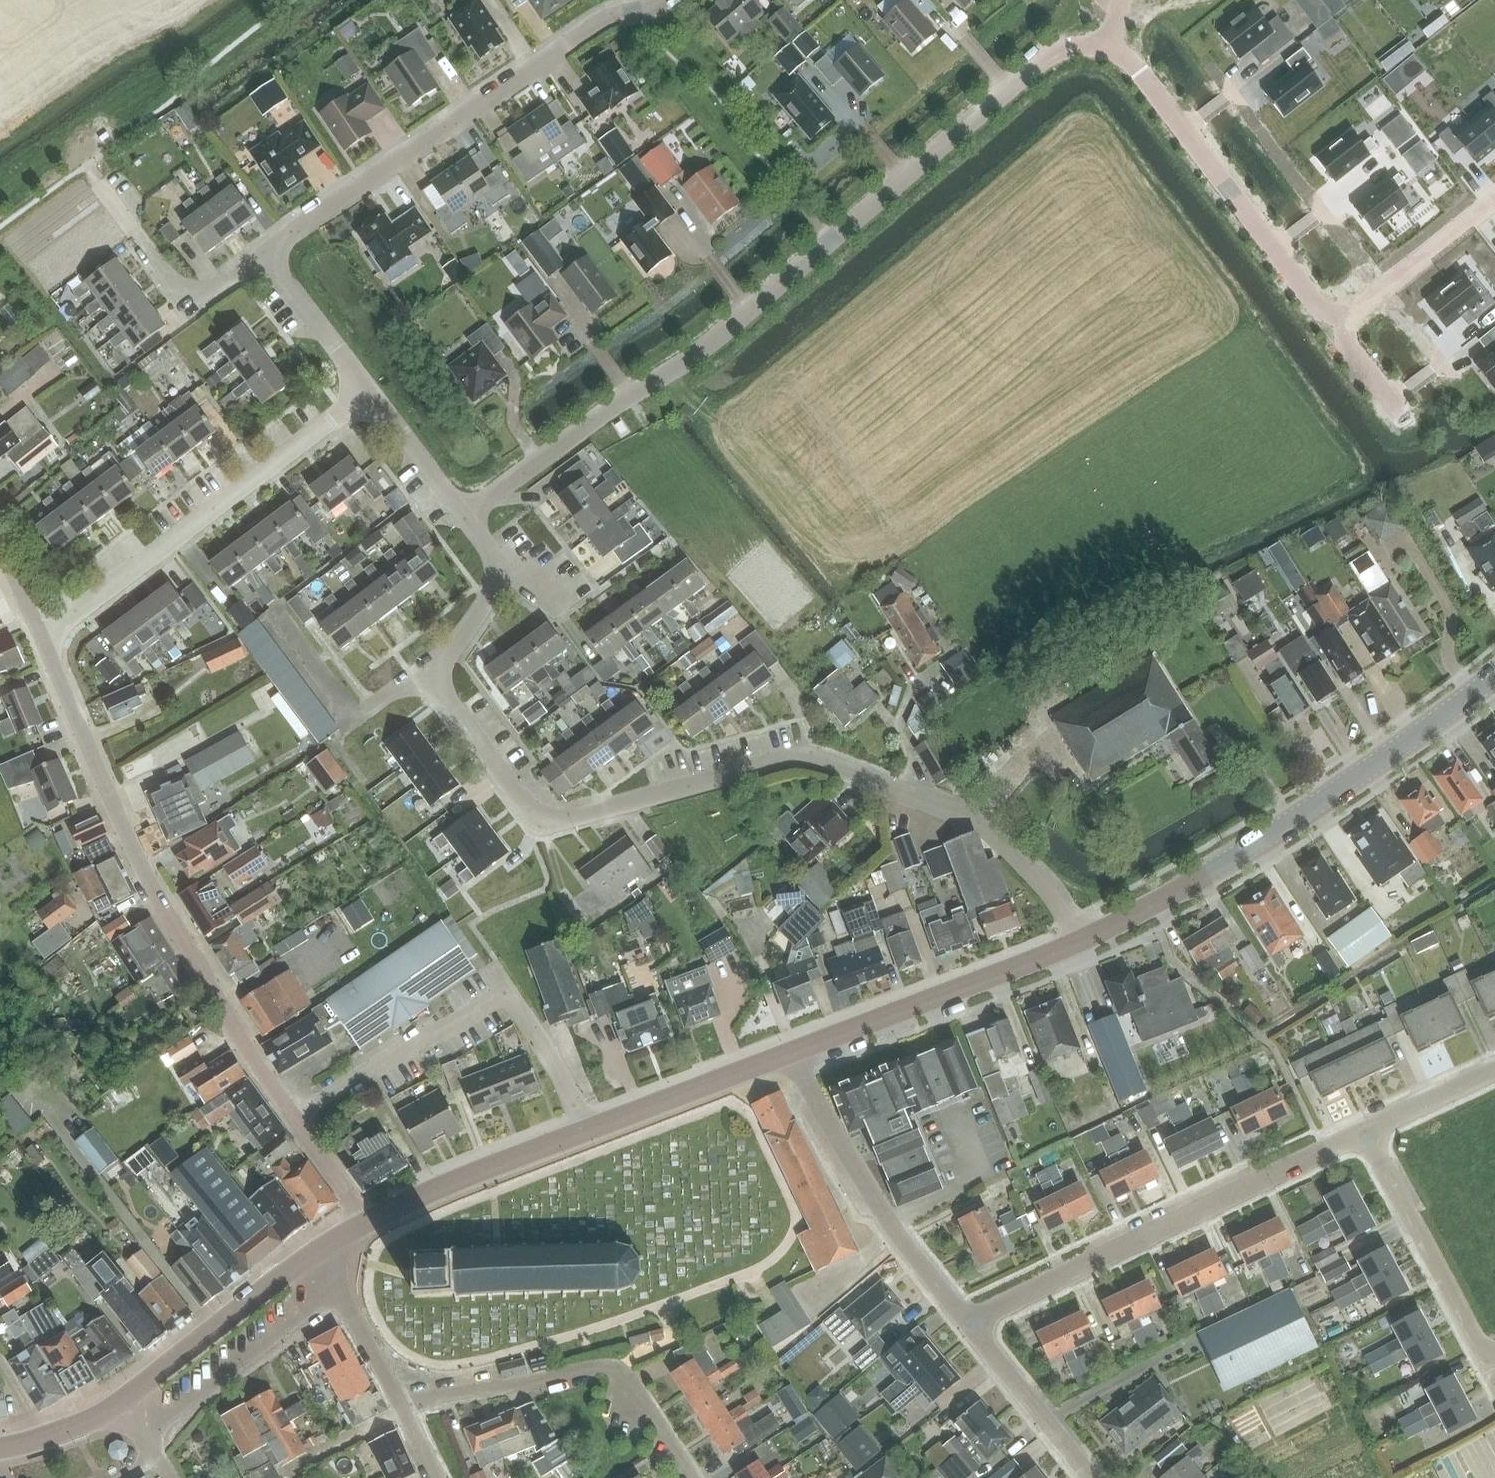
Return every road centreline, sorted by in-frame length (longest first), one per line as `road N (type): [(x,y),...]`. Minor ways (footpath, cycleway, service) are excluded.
road 1 (residential): [(1107,48),(1082,45),(1046,57),(700,350),(464,517)]
road 2 (residential): [(1076,942),(1054,900),(987,830),(820,761),(778,758),(543,818),(438,681)]
road 3 (unclassified): [(296,1123),(153,887),(39,631)]
road 4 (primary): [(1076,942),(1312,811),(1494,676)]
road 5 (residential): [(278,260),(297,229),(593,26),(666,0)]
road 6 (residential): [(970,1320),(1368,1132)]
road 7 (unclassified): [(583,1130),(555,1063),(496,988),(296,1123)]
road 8 (residential): [(39,631),(77,613),(368,392)]
road 9 (residential): [(1343,319),(1317,304),(1137,68),(1107,48)]
road 10 (residential): [(402,1408),(609,1366),(656,1416),(695,1477)]
road 11 (residential): [(970,1320),(860,1191),(790,1051)]
road 12 (primary): [(790,1051),(1076,942)]
road 13 (residential): [(1368,1132),(1473,1343),(1494,1354)]
road 14 (residential): [(142,1436),(331,1285)]
road 15 (primary): [(121,1403),(307,1257)]
road 16 (primary): [(366,1221),(583,1130)]
road 17 (residential): [(278,260),(253,263),(201,293),(186,291),(101,187)]
road 18 (primary): [(583,1130),(790,1051)]
road 19 (residential): [(1093,1477),(970,1320)]
road 20 (residential): [(1343,319),(1494,200)]
road 21 (residential): [(368,392),(286,284),(278,260)]
road 22 (residential): [(464,517),(368,392)]
road 23 (residential): [(402,1408),(331,1285)]
road 24 (residential): [(1368,1132),(1494,1073)]
road 25 (residential): [(438,681),(440,665),(487,598),(492,569)]
road 26 (unclassified): [(366,1221),(296,1123)]

